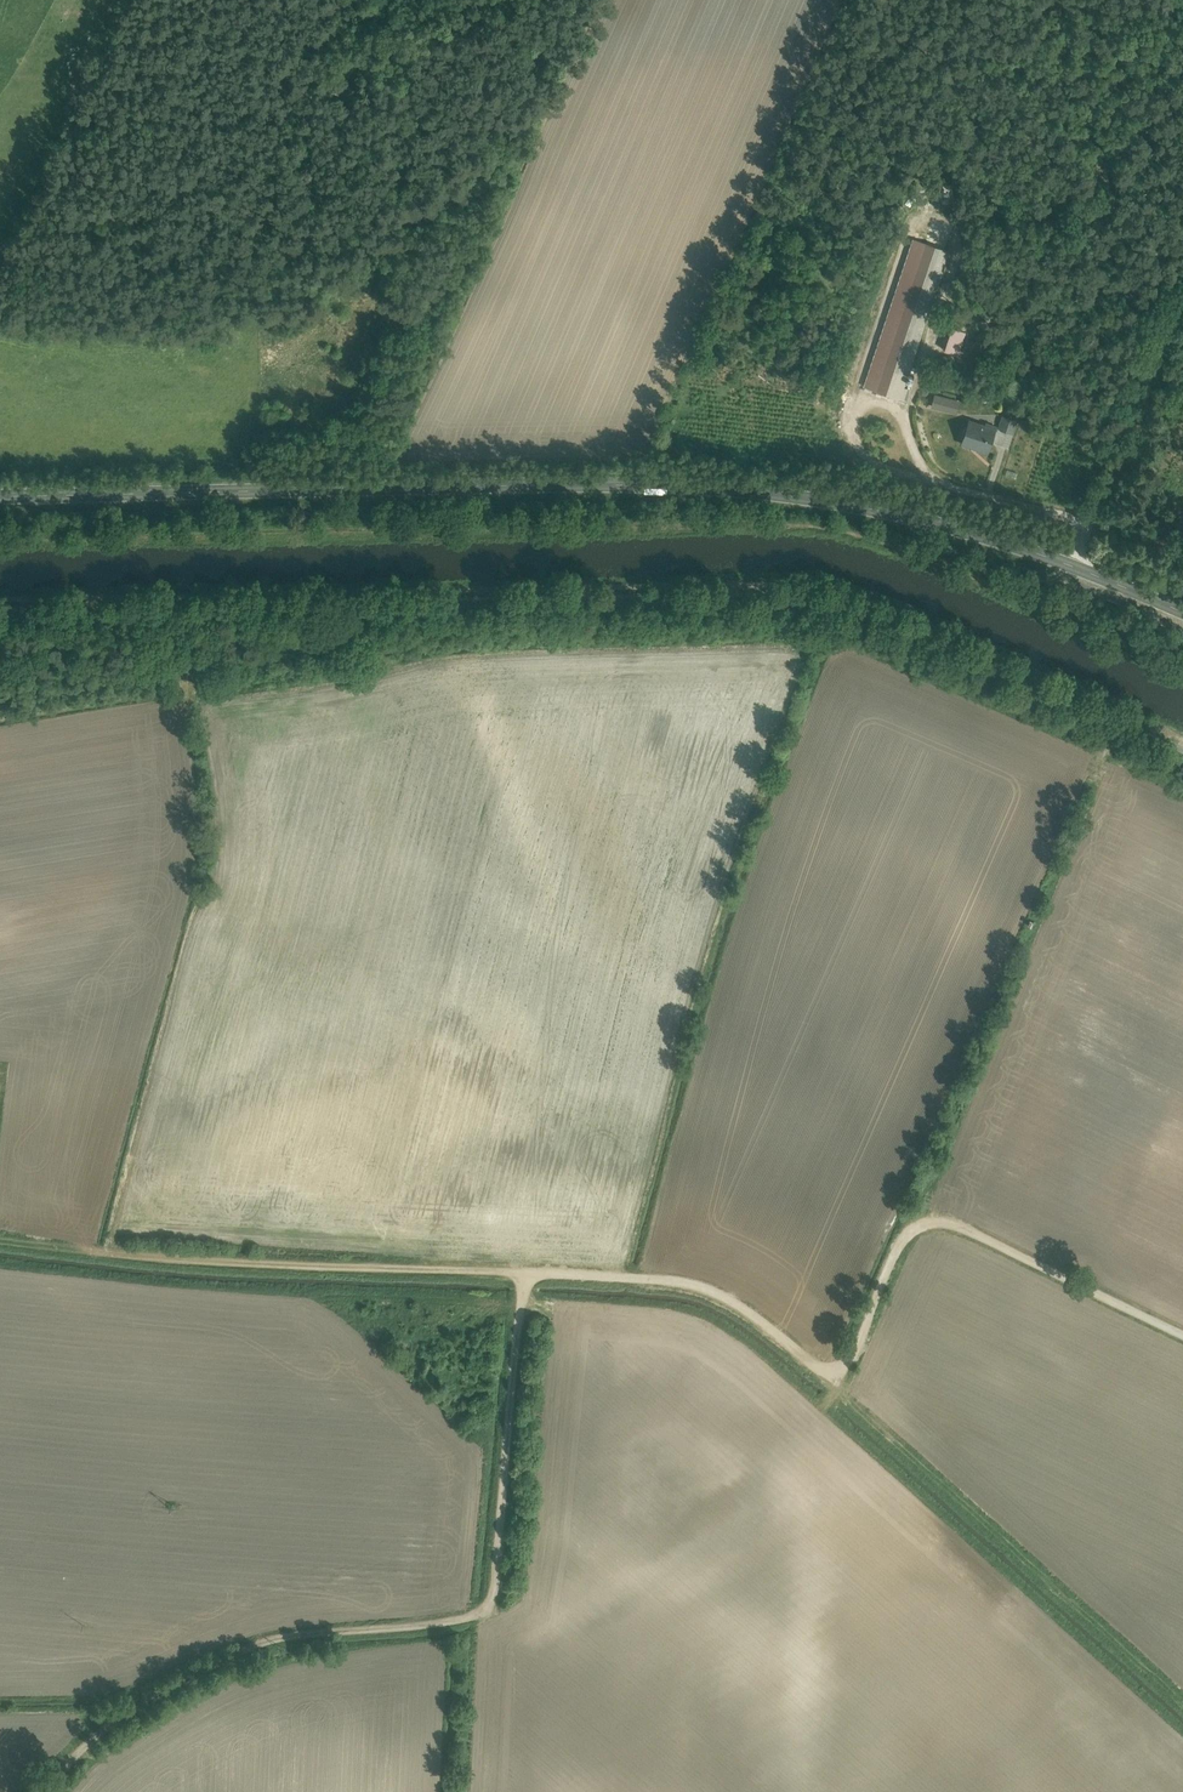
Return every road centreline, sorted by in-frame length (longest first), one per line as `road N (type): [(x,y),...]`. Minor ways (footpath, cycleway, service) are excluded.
road 1 (tertiary): [(1182,611),(1014,544),(775,493),(600,484),(0,496)]
road 2 (track): [(795,1457),(662,1569),(388,1624),(292,1631),(155,1689),(32,1791)]
road 3 (track): [(916,1223),(1098,770)]
road 4 (track): [(916,1223),(950,1223),(1182,1336)]
road 5 (track): [(795,1457),(849,1335),(916,1223)]

